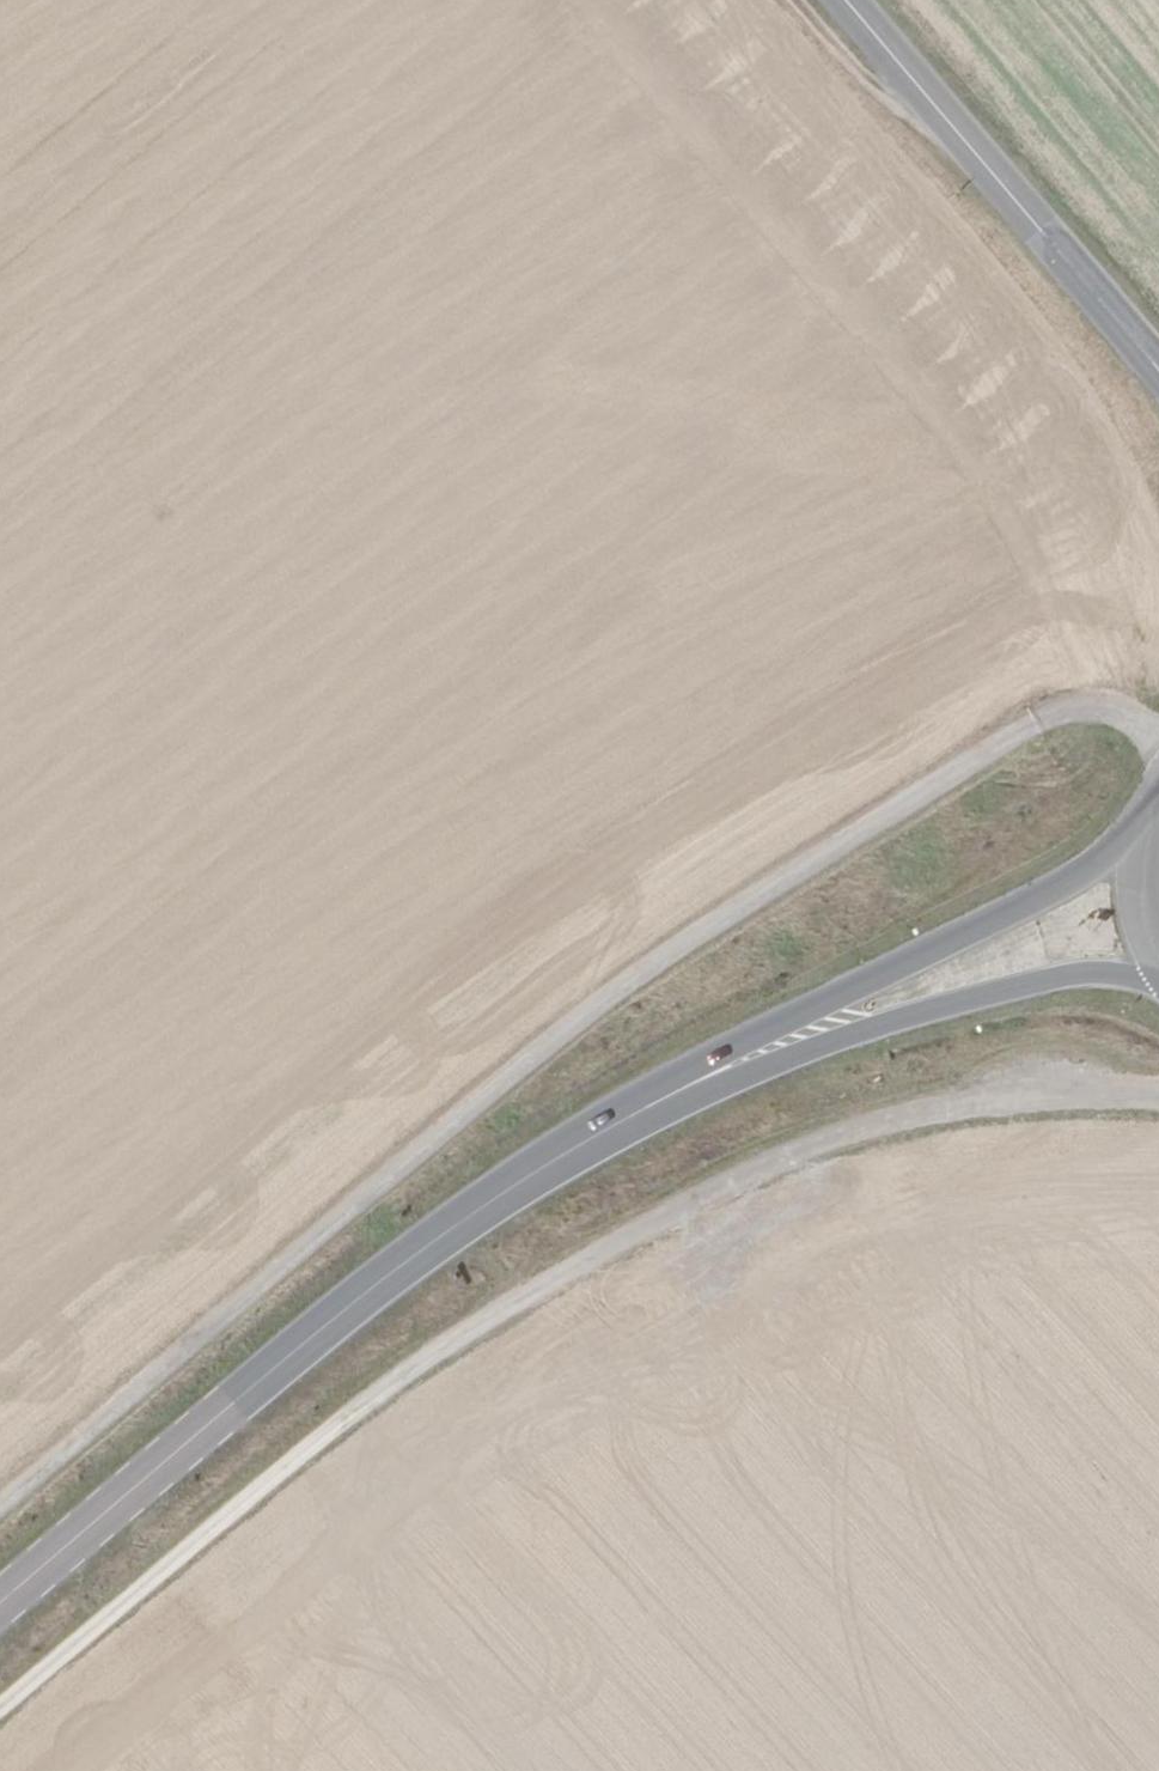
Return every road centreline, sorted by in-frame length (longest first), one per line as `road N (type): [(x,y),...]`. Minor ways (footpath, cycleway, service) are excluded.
road 1 (track): [(1158,736),(1110,709),(1034,721),(749,899),(248,1292),(0,1503)]
road 2 (track): [(1158,1098),(971,1108),(767,1172),(475,1331),(0,1725)]
road 3 (primary): [(551,1171),(401,1274),(0,1615)]
road 4 (primary): [(1146,822),(1120,858),(1057,900),(711,1070),(551,1171)]
road 5 (primary): [(551,1171),(852,1042),(993,997),(1109,976),(1158,982)]
road 6 (secondary): [(844,0),(1158,371)]
road 7 (primary): [(1146,822),(1138,878),(1158,953)]

